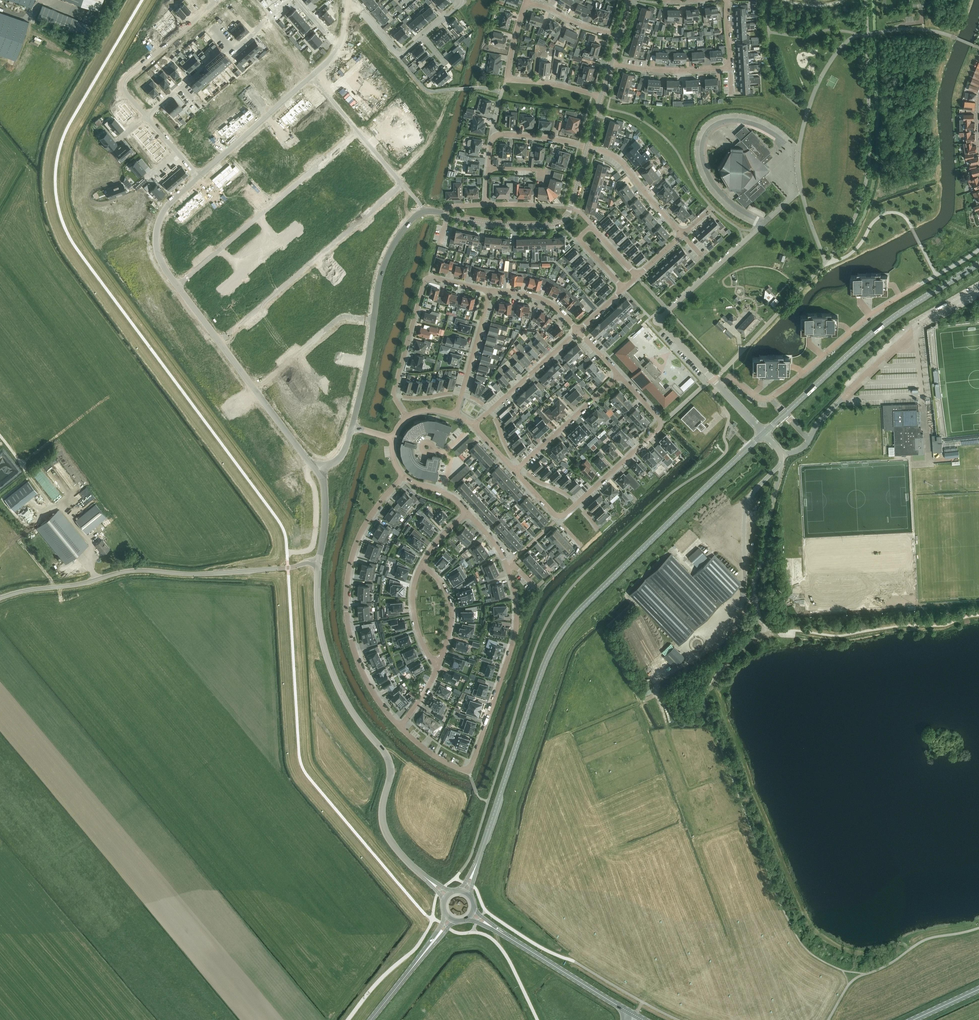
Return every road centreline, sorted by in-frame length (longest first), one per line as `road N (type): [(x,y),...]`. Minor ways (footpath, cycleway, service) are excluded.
road 1 (secondary): [(465,892),(561,633),(765,433)]
road 2 (unclassified): [(410,863),(383,822),(389,759),(354,714),(327,658),(319,561)]
road 3 (unclassified): [(0,597),(129,570),(196,574),(319,561)]
road 4 (residential): [(400,727),(363,673),(346,603),(360,534),(404,476)]
road 5 (secondary): [(765,433),(867,338),(978,264)]
road 6 (residential): [(978,289),(915,327),(806,446),(782,455)]
road 7 (residential): [(921,284),(771,399),(733,378),(720,386)]
road 8 (residential): [(356,129),(176,283)]
road 9 (unclassified): [(352,426),(380,275),(406,226),(424,210)]
road 10 (residential): [(713,379),(659,319),(764,223)]
road 11 (residential): [(469,770),(513,642),(508,568)]
road 12 (unclassified): [(796,631),(765,629),(754,590),(782,455)]
road 13 (residential): [(447,214),(555,223),(568,212),(587,147)]
road 14 (secondary): [(634,1014),(472,914)]
road 15 (residential): [(393,394),(426,277),(490,291)]
road 16 (residential): [(147,117),(289,0)]
road 17 (residential): [(577,503),(663,423),(620,377)]
road 18 (residential): [(147,117),(117,81),(216,0)]
road 19 (residential): [(602,97),(508,75),(525,3)]
road 20 (residential): [(196,176),(305,84),(326,79)]
road 21 (residential): [(636,276),(590,228),(580,240),(623,288)]
road 22 (residential): [(520,466),(620,377)]
road 23 (residential): [(682,235),(622,163),(587,147)]
road 24 (residential): [(176,283),(158,259),(155,232),(166,203),(196,176)]
road 25 (secondary): [(371,1019),(450,918)]
road 26 (residential): [(322,470),(244,373)]
road 27 (residential): [(730,68),(665,71),(611,62)]

